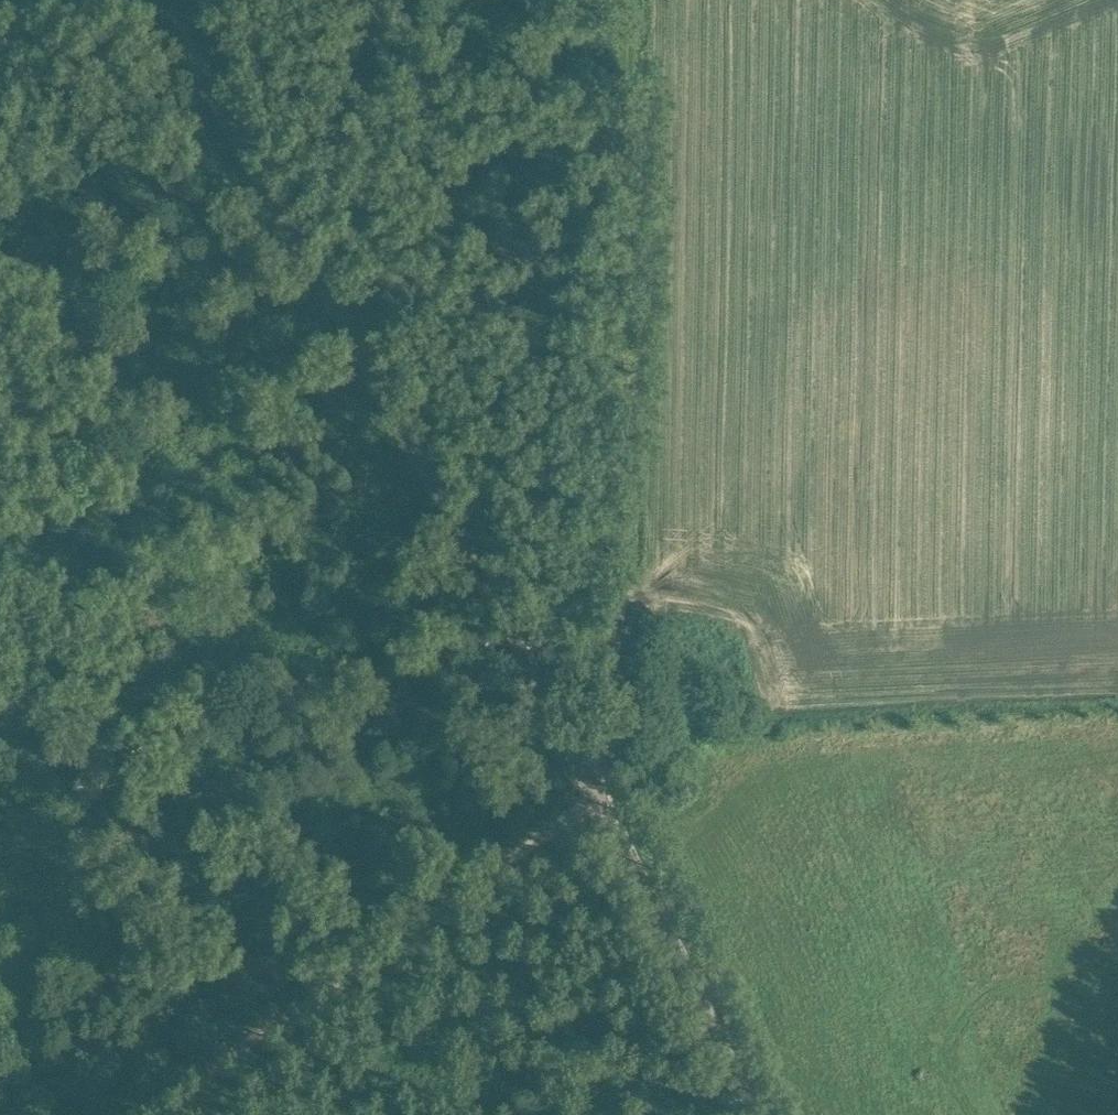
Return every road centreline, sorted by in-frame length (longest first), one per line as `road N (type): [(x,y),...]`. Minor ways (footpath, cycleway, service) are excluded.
road 1 (track): [(623,0),(611,767),(599,800),(150,1114)]
road 2 (tertiary): [(750,1114),(653,904),(463,533),(163,0)]

